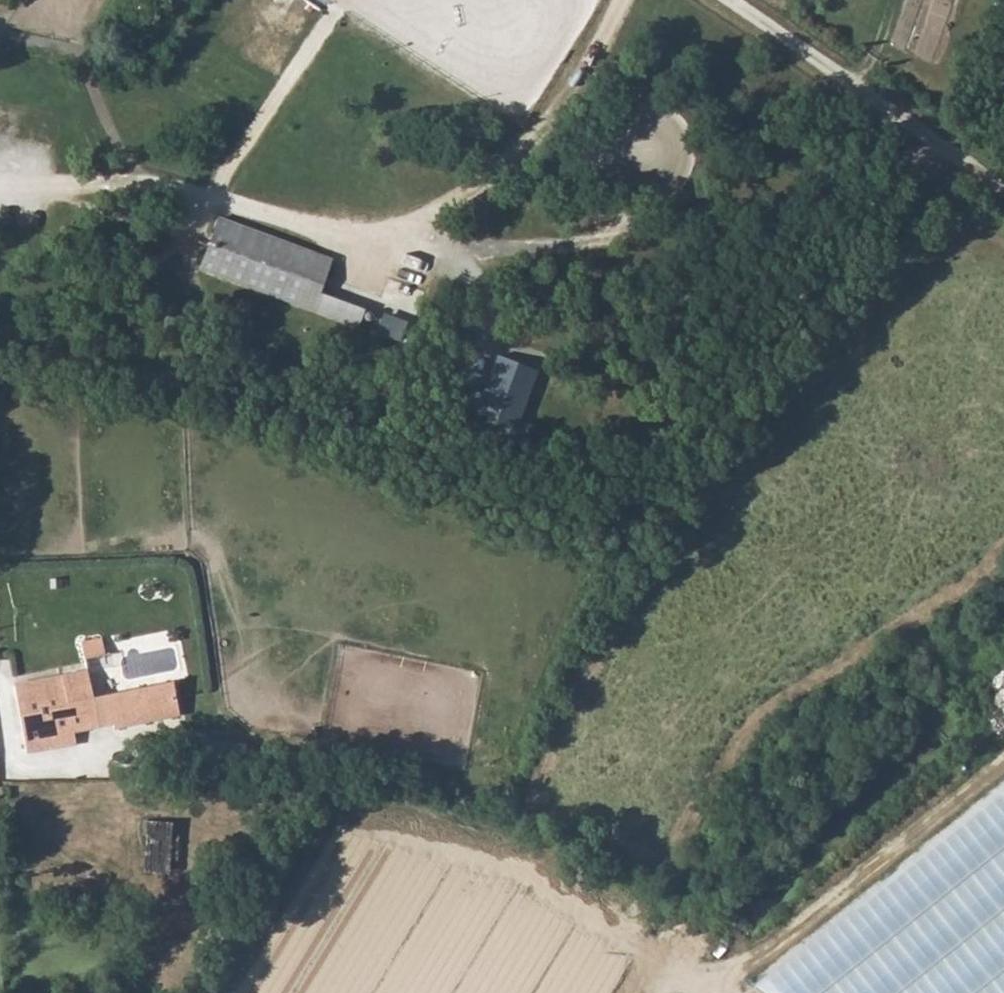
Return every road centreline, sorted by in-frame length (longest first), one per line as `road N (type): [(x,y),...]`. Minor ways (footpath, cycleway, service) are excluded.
road 1 (track): [(442,241),(150,186),(0,184)]
road 2 (track): [(719,0),(1003,195)]

